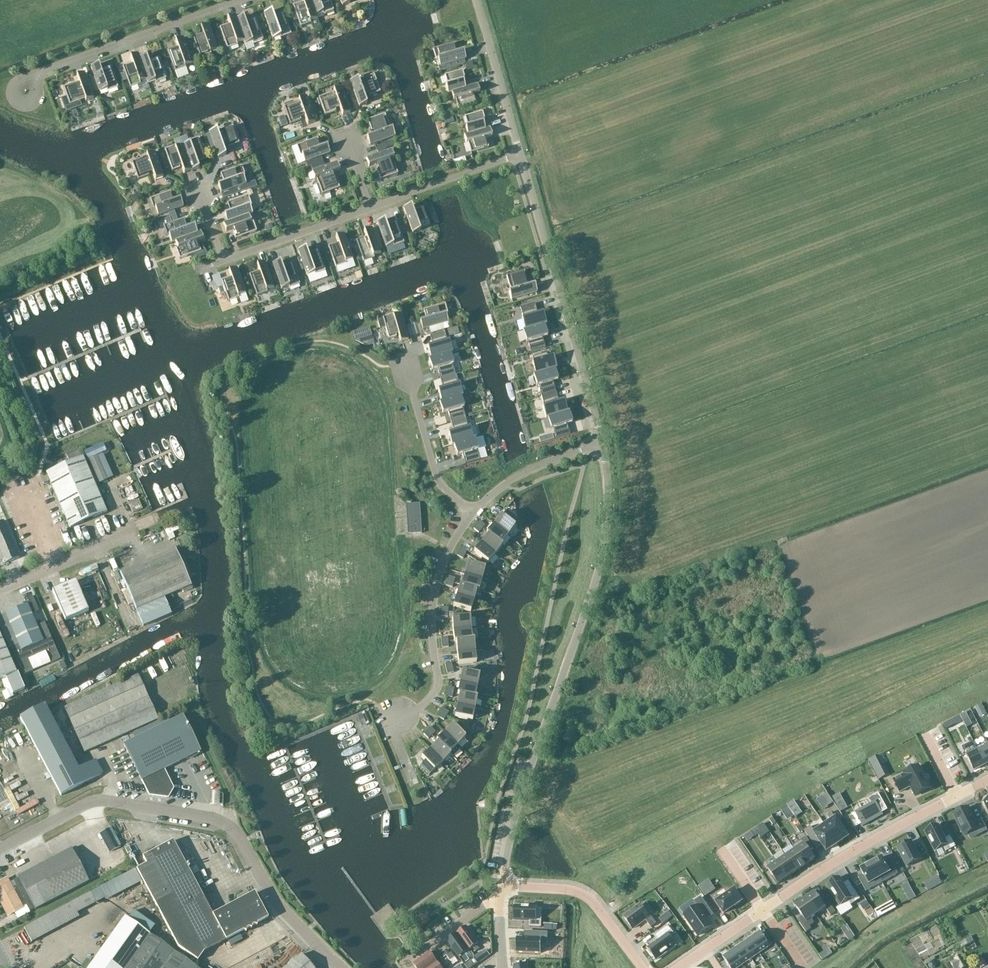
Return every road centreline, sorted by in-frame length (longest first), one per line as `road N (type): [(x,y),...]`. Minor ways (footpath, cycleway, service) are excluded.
road 1 (unclassified): [(502,886),(520,802),(599,568),(607,506),(602,444)]
road 2 (unclassified): [(341,967),(280,907),(221,821),(99,801),(0,850)]
road 3 (residential): [(678,967),(833,863),(987,780)]
road 4 (residential): [(415,785),(396,718),(437,687),(436,588),(473,514)]
road 5 (unclassified): [(602,444),(521,154)]
road 6 (residential): [(24,92),(47,69),(241,0)]
road 7 (residential): [(502,886),(585,895),(643,967)]
road 8 (residential): [(473,514),(438,481),(405,363)]
road 9 (unclassified): [(521,154),(476,0)]
road 10 (residential): [(371,208),(521,154)]
road 11 (residential): [(223,260),(371,208)]
road 12 (unclassified): [(0,590),(138,530)]
road 13 (residential): [(473,514),(522,474),(602,444)]
road 14 (residential): [(408,967),(405,963),(501,901)]

